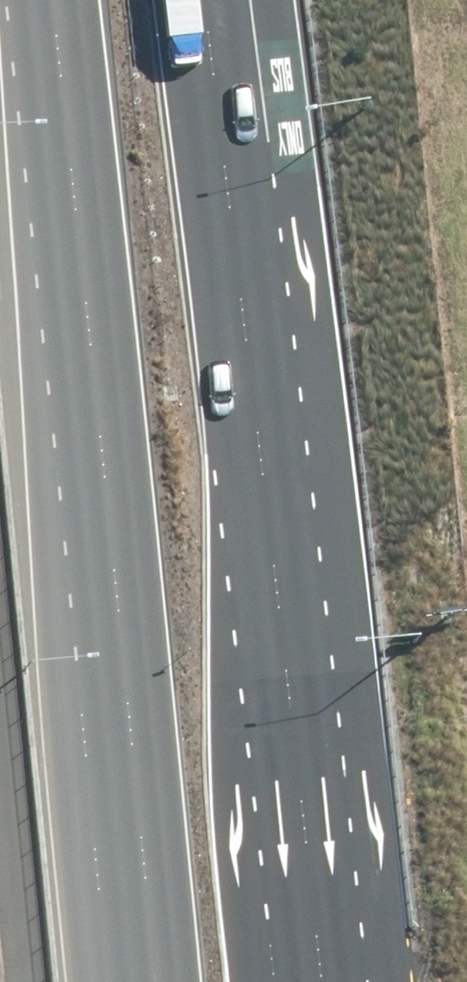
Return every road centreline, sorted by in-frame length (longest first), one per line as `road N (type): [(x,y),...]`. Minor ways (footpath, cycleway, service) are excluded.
road 1 (motorway): [(231,0),(341,981)]
road 2 (motorway): [(147,981),(59,0)]

